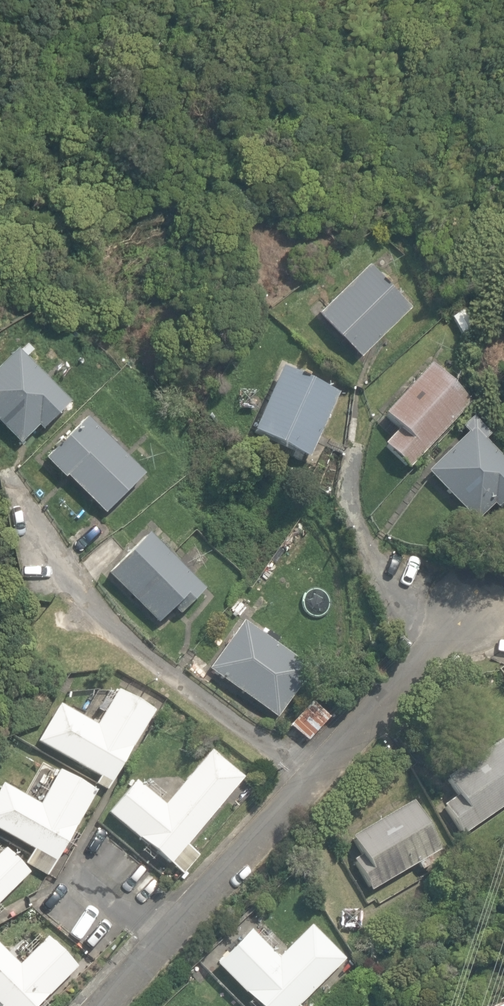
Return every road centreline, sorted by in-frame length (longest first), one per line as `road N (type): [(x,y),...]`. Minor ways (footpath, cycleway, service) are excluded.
road 1 (residential): [(98,1005),(302,776),(483,609)]

